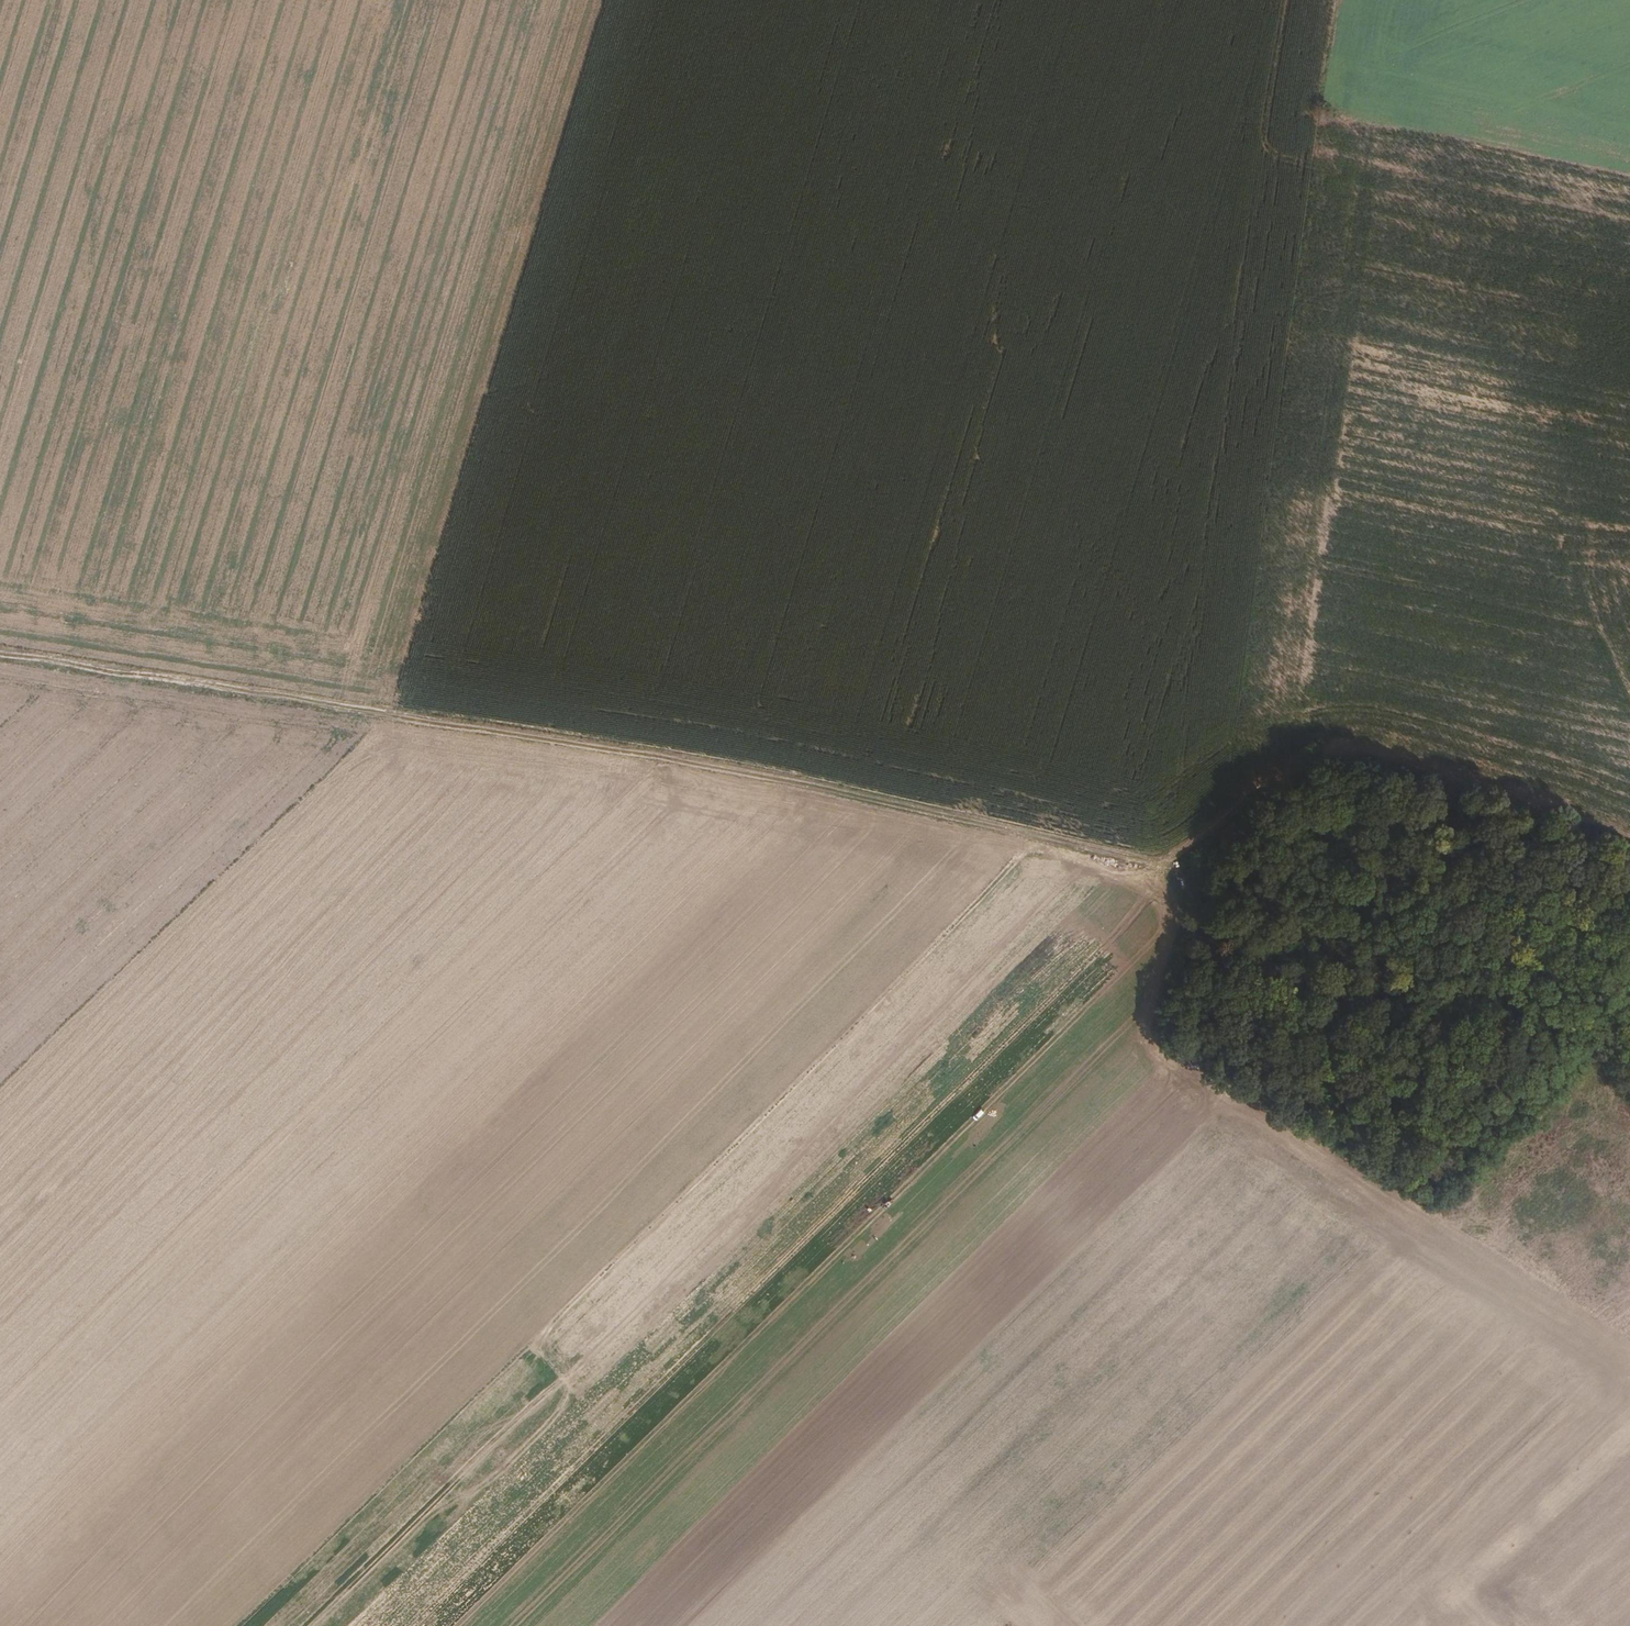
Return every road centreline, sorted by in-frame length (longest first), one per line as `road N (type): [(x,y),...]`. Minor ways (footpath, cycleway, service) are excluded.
road 1 (track): [(0,654),(662,757),(1149,862),(1173,856),(1242,804)]
road 2 (track): [(1008,1625),(1189,1452)]

